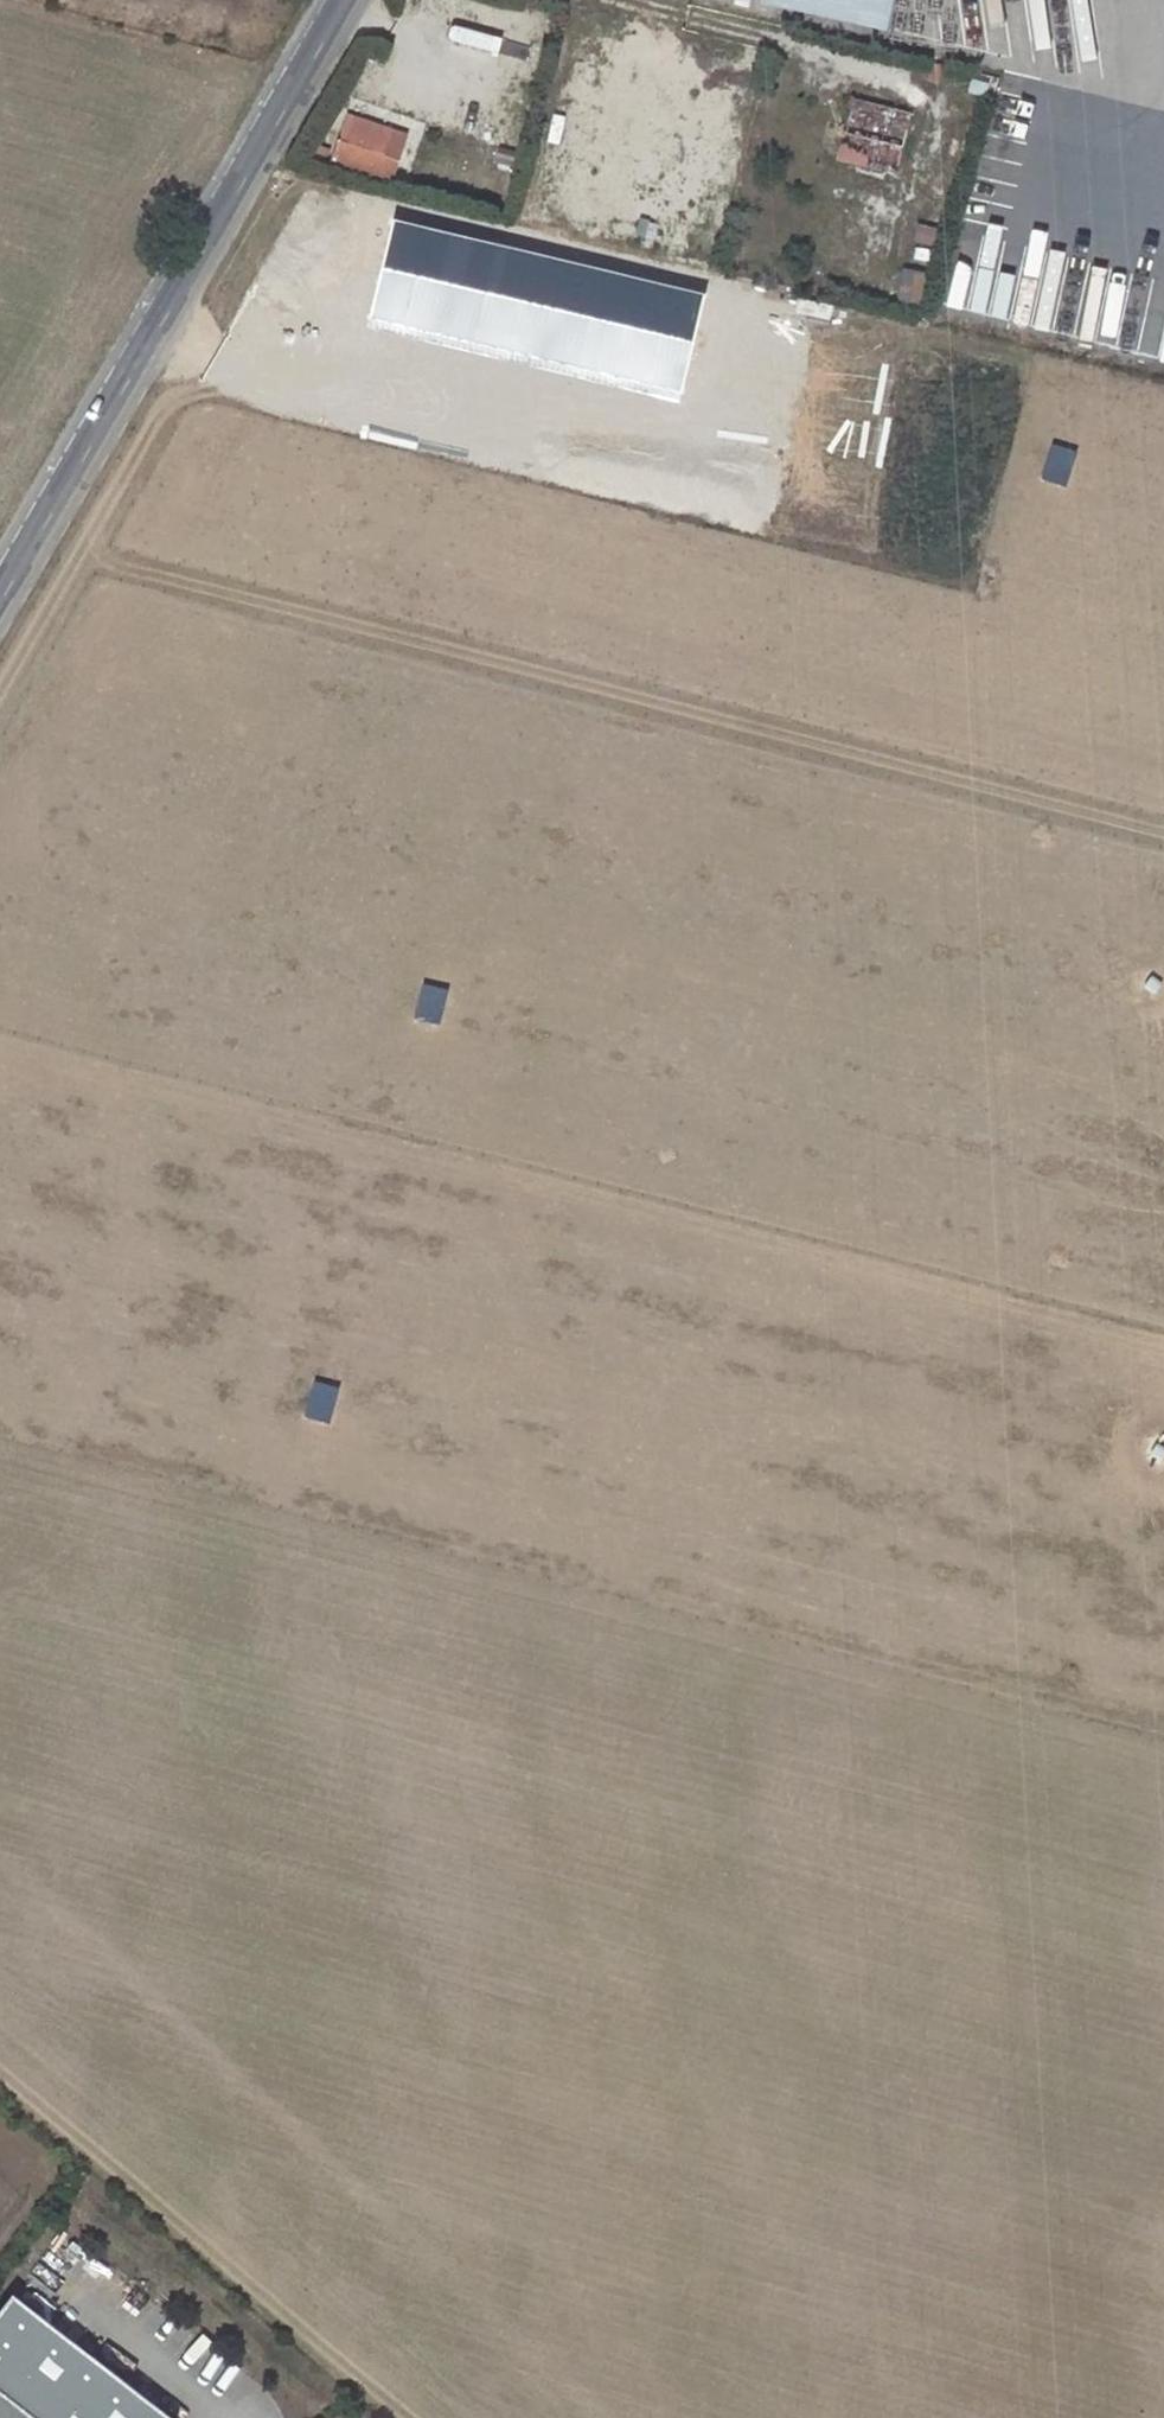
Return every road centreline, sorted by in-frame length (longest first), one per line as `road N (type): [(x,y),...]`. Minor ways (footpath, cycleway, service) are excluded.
road 1 (secondary): [(0,605),(347,0)]

